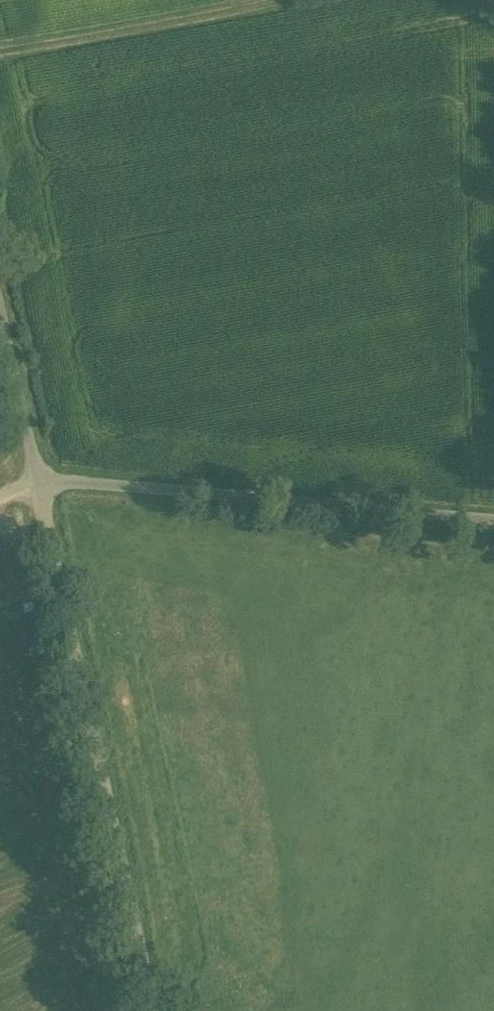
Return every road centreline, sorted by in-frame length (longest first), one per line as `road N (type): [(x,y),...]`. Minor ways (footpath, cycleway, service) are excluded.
road 1 (unclassified): [(152,1010),(32,480)]
road 2 (unclassified): [(32,480),(493,519)]
road 3 (track): [(0,55),(316,0)]
road 4 (unclassified): [(32,480),(0,332)]

